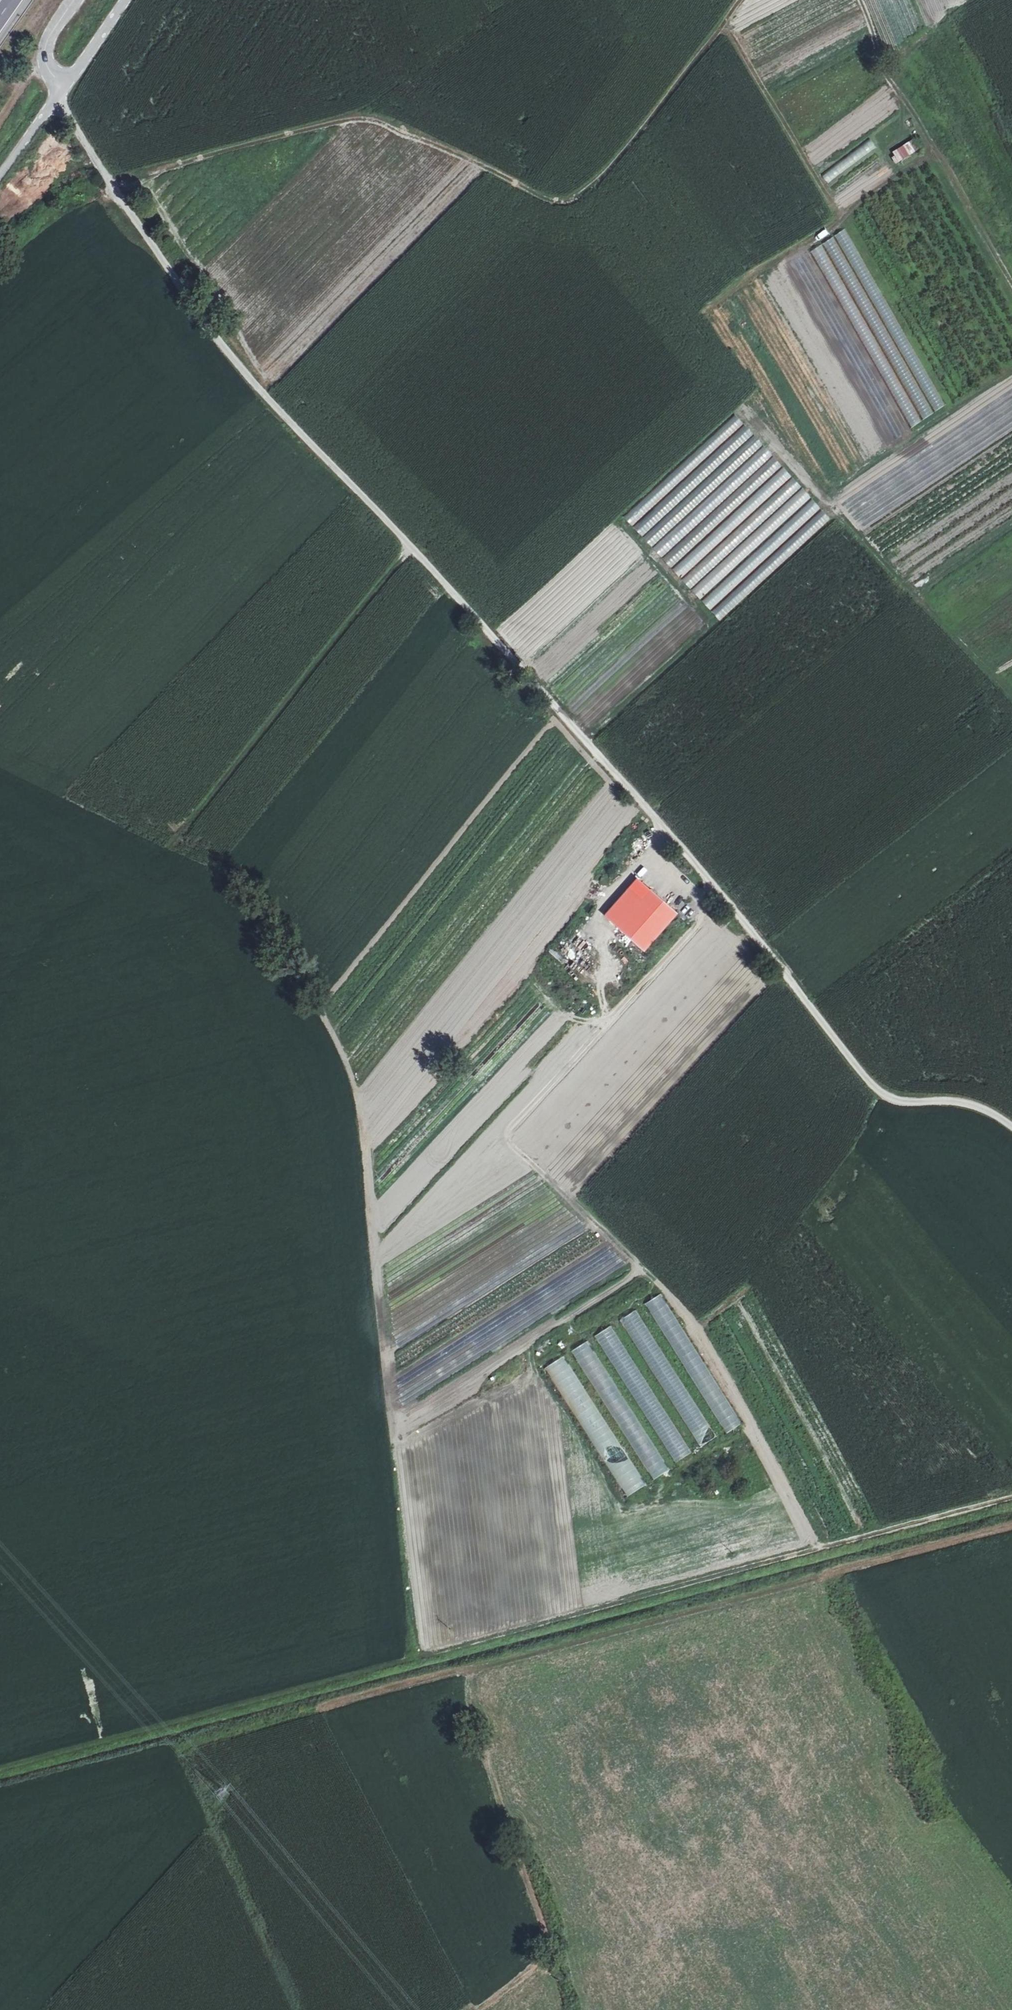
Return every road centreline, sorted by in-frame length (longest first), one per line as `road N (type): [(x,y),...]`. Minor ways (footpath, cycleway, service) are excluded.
road 1 (unclassified): [(60,89),(103,172),(204,323),(692,857),(874,1090),(892,1102),(968,1103),(1011,1127)]
road 2 (track): [(393,1433),(503,1381),(521,1354),(644,1273),(508,1129),(689,925),(700,905),(651,857)]
road 3 (track): [(740,0),(616,160),(567,201),(551,202),(480,167),(395,115),(355,110),(103,172)]
road 4 (track): [(435,1653),(418,1640),(400,1510),(363,1099),(326,1021)]
road 5 (track): [(0,1005),(62,917),(172,845),(410,546)]
road 6 (track): [(0,1767),(435,1653)]
road 7 (track): [(644,1273),(697,1330),(813,1551)]
road 8 (track): [(1011,278),(948,161),(924,138),(880,67),(854,0)]
road 9 (track): [(741,1565),(435,1653)]
road 10 (track): [(741,1565),(1011,1499)]
road 11 (track): [(621,1006),(592,968),(592,938),(599,912),(651,857)]

